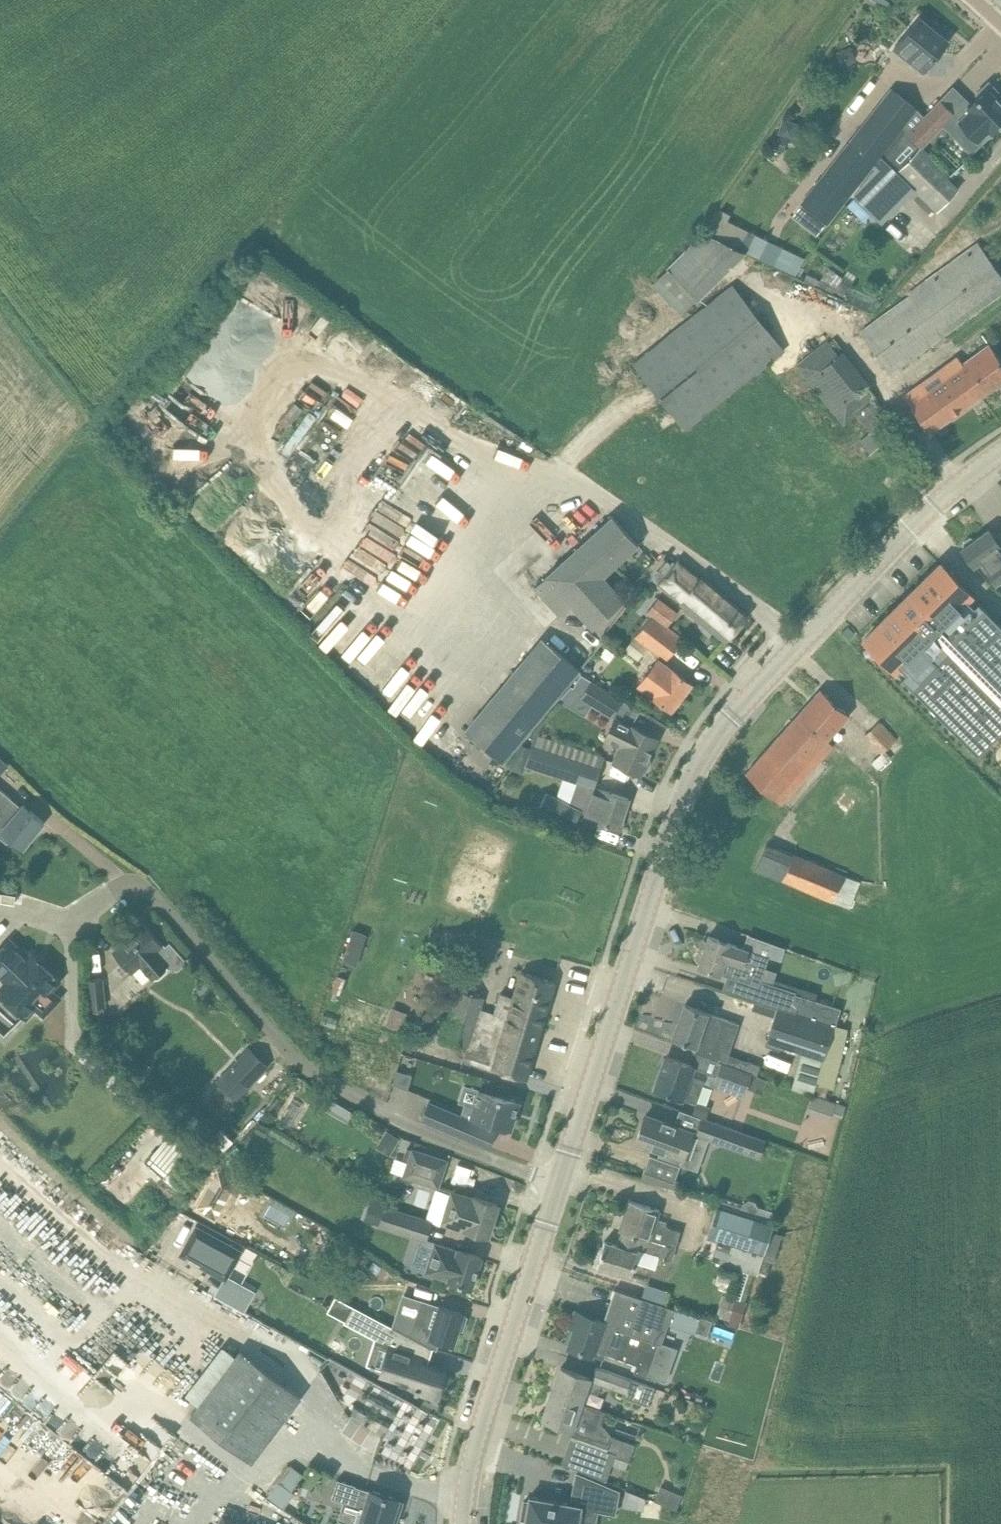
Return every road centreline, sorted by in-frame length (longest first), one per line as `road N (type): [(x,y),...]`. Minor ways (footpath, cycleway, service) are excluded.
road 1 (tertiary): [(1000,456),(902,537),(709,750),(683,795),(554,1183)]
road 2 (residential): [(554,1183),(416,1130),(303,1068),(160,900),(134,883)]
road 3 (tertiary): [(554,1183),(474,1441),(465,1523)]

